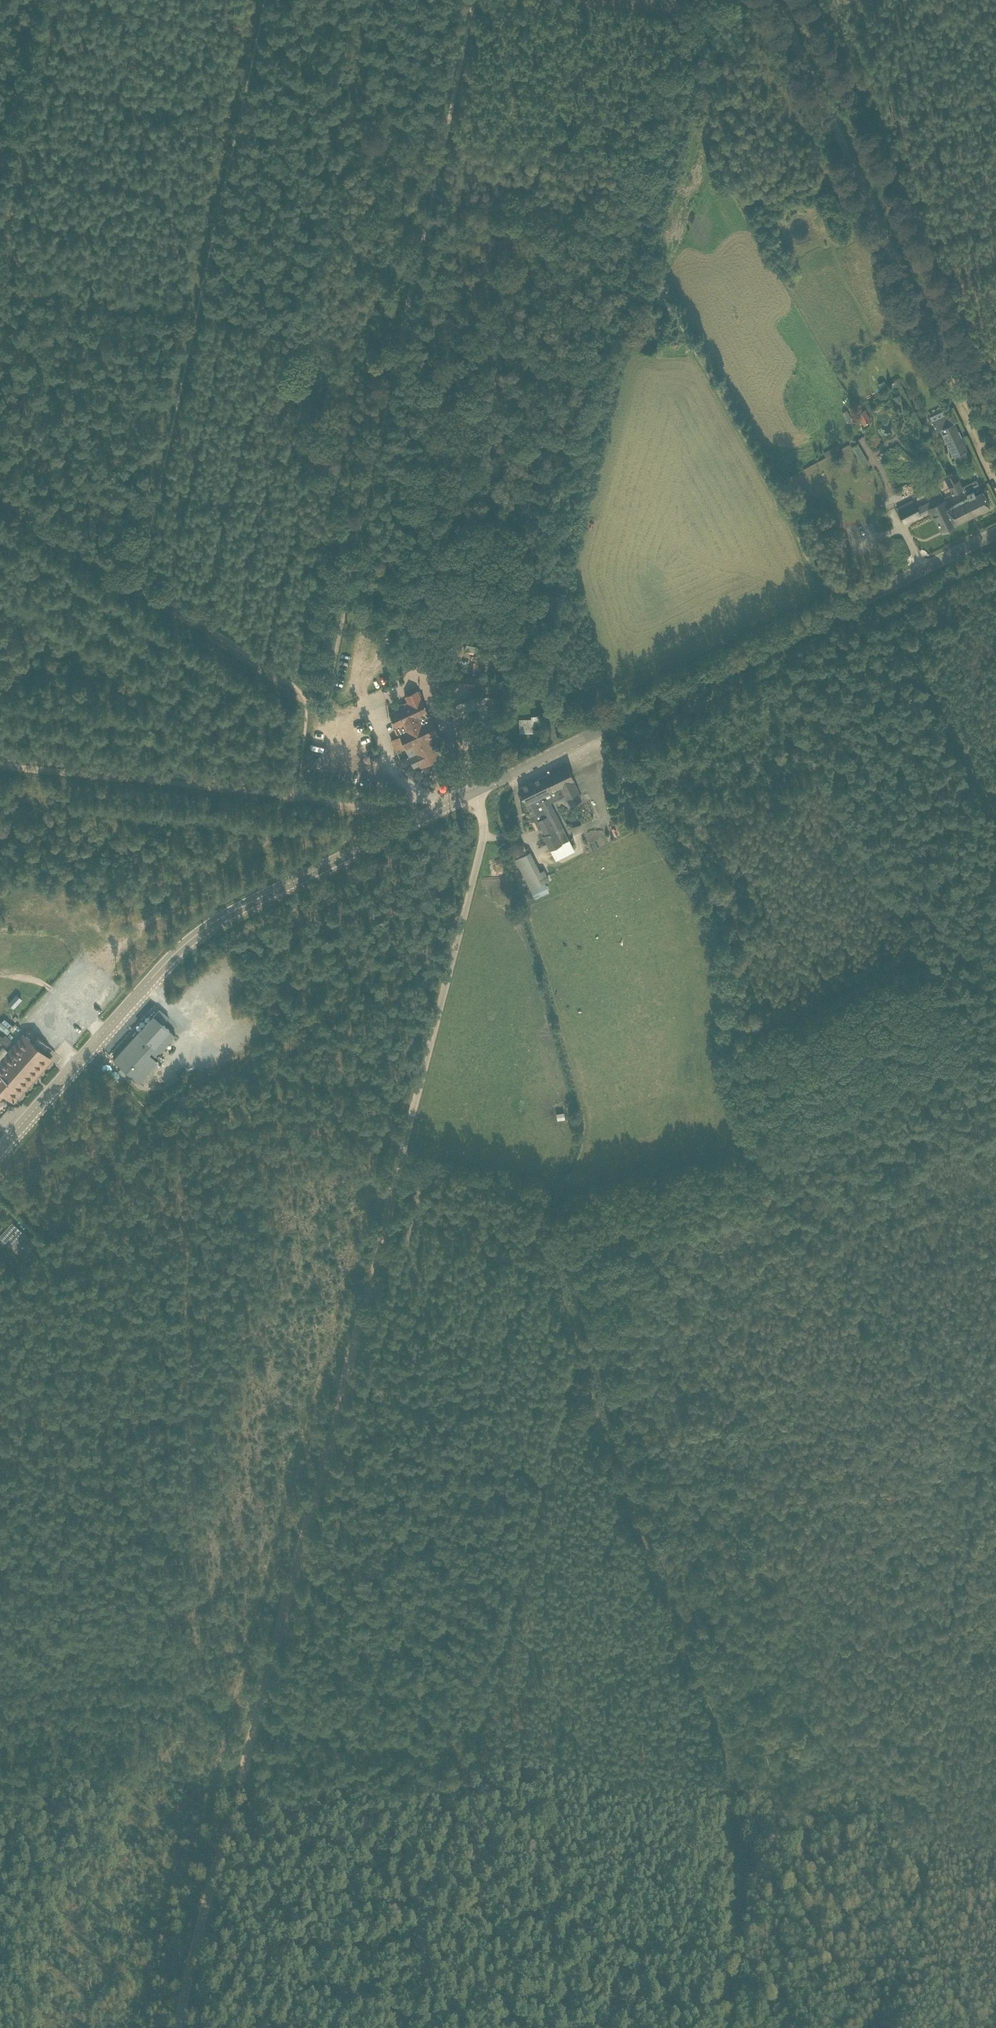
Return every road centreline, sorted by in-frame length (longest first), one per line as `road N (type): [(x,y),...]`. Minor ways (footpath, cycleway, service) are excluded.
road 1 (track): [(174,2027),(402,1150)]
road 2 (track): [(550,1210),(550,1268),(618,1485),(687,1670),(712,1716),(734,1895),(727,2027)]
road 3 (secondary): [(0,1147),(201,930),(477,790)]
road 4 (secondary): [(477,790),(995,532)]
road 5 (track): [(357,539),(476,0)]
road 6 (track): [(778,0),(923,324),(950,351),(965,409),(995,475)]
road 7 (track): [(0,766),(438,808)]
road 8 (track): [(824,0),(995,376)]
road 9 (unclassified): [(402,1150),(481,843),(477,790)]
road 10 (track): [(285,796),(258,848),(211,870),(170,911),(149,920),(104,975)]
road 11 (track): [(888,620),(995,833)]
road 12 (track): [(140,594),(304,702)]
road 13 (track): [(304,702),(323,709),(357,539)]
road 14 (track): [(402,1150),(537,1174),(548,1181),(550,1210)]
road 15 (track): [(34,0),(0,170)]
road 16 (track): [(0,495),(140,594)]

